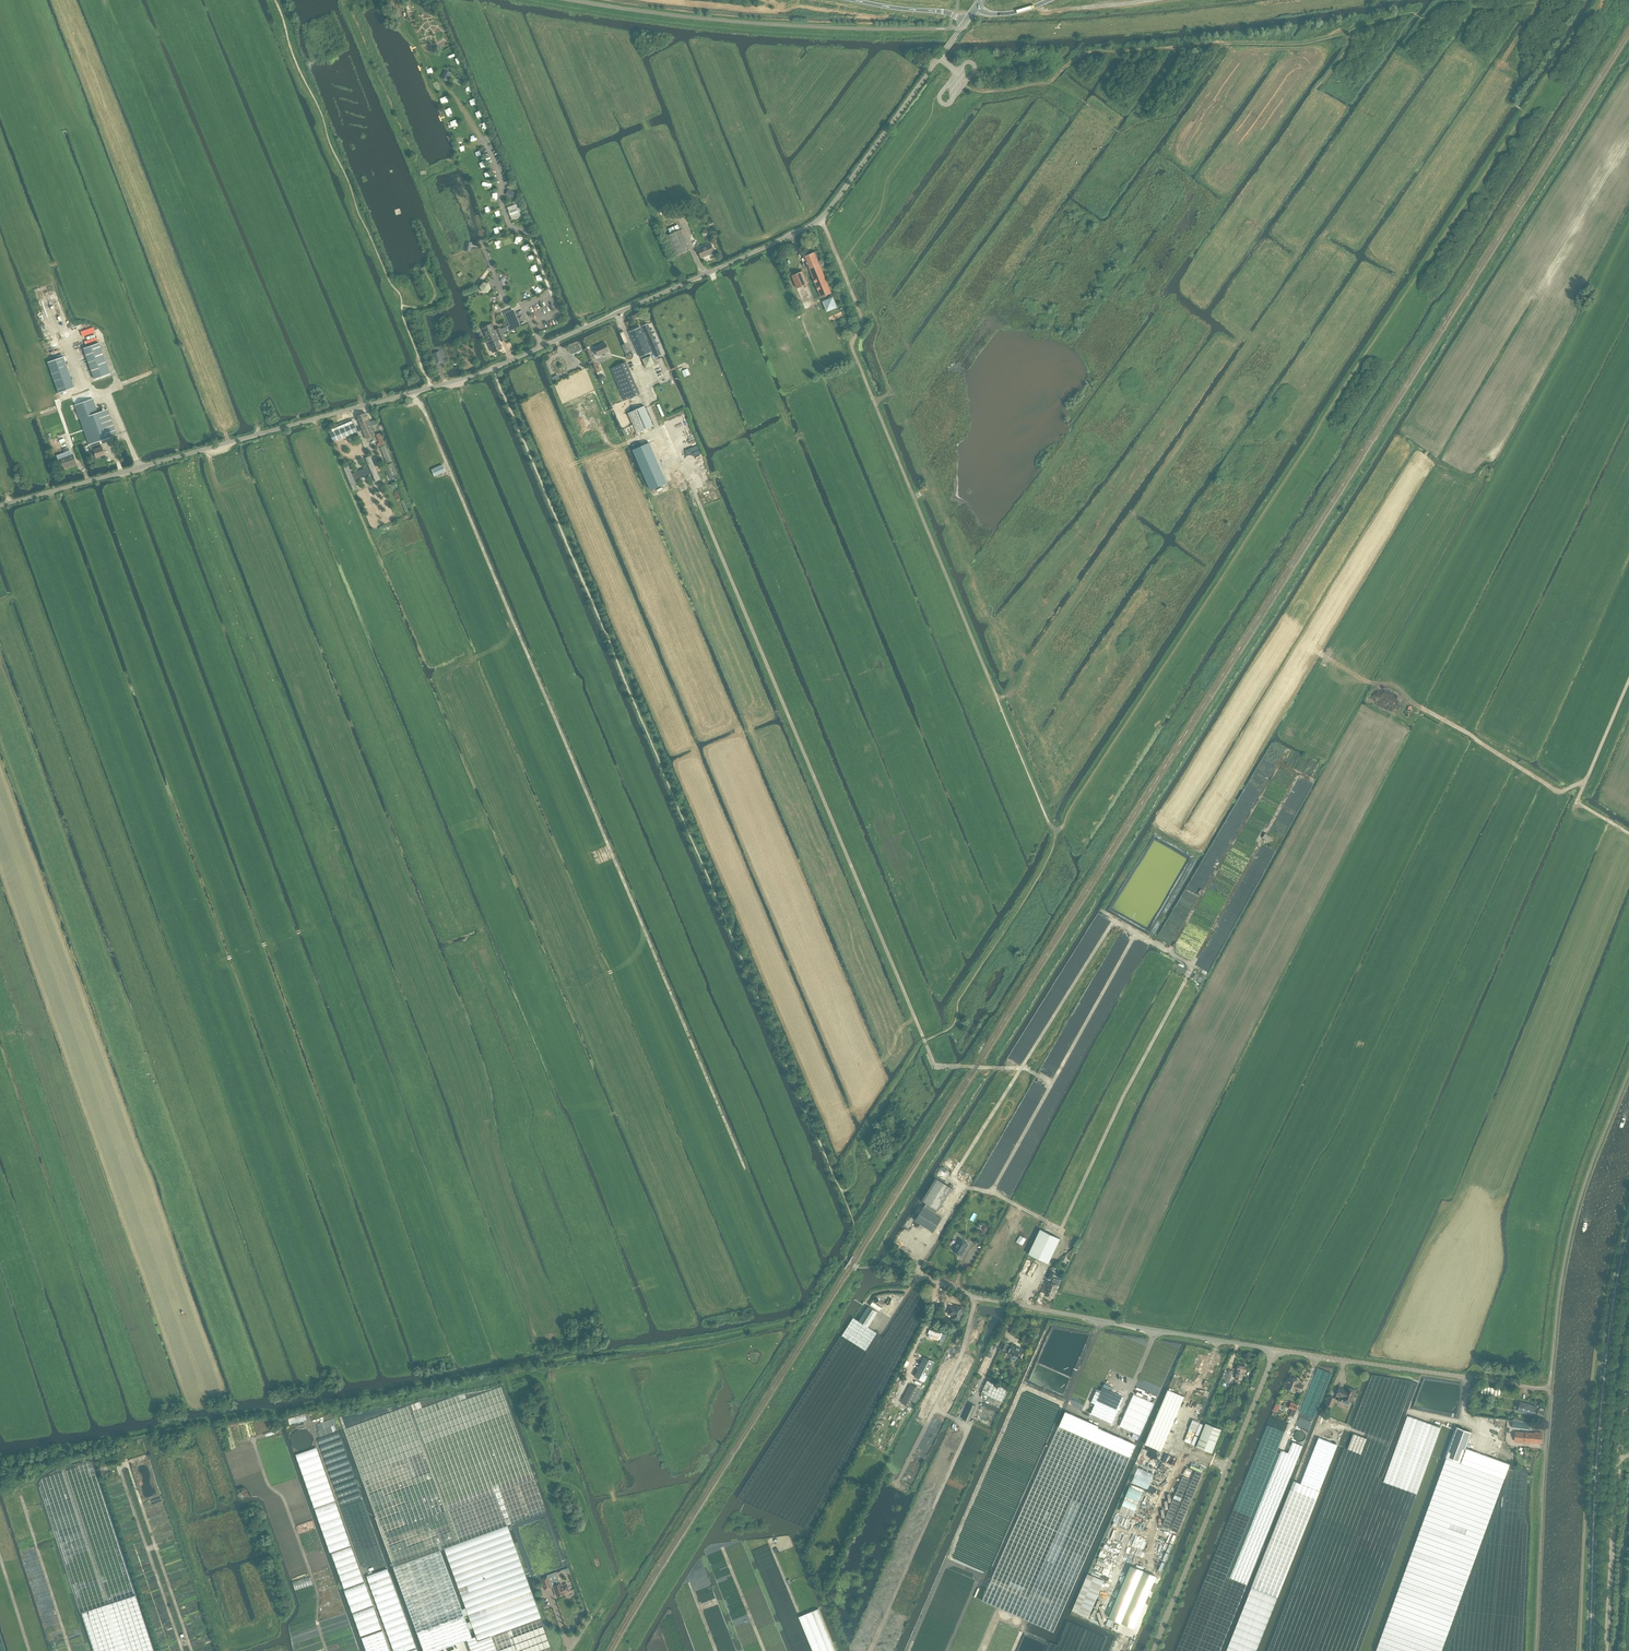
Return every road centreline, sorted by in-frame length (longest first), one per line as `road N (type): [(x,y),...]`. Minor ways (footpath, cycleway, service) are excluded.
road 1 (unclassified): [(0,506),(481,373),(807,228),(825,214),(965,23)]
road 2 (track): [(1052,1085),(1021,1069),(931,1060),(685,470),(670,456),(618,313)]
road 3 (unclassified): [(1534,1650),(1549,1388),(1276,1350)]
road 4 (track): [(821,219),(861,315),(855,355),(997,700),(1012,692)]
road 5 (track): [(919,1276),(964,1186),(992,1193),(1136,933)]
road 6 (primary): [(1591,1650),(1598,1438),(1628,1229)]
road 7 (track): [(992,1193),(1062,1229),(1193,967)]
road 8 (unclassified): [(1276,1350),(1029,1307),(919,1276)]
road 9 (unclassified): [(1154,1650),(1276,1350)]
road 10 (track): [(1408,701),(1559,792),(1586,780),(1628,681)]
road 11 (unclassified): [(1606,1650),(1628,1363)]
road 12 (track): [(1021,1069),(1114,920),(1193,967)]

